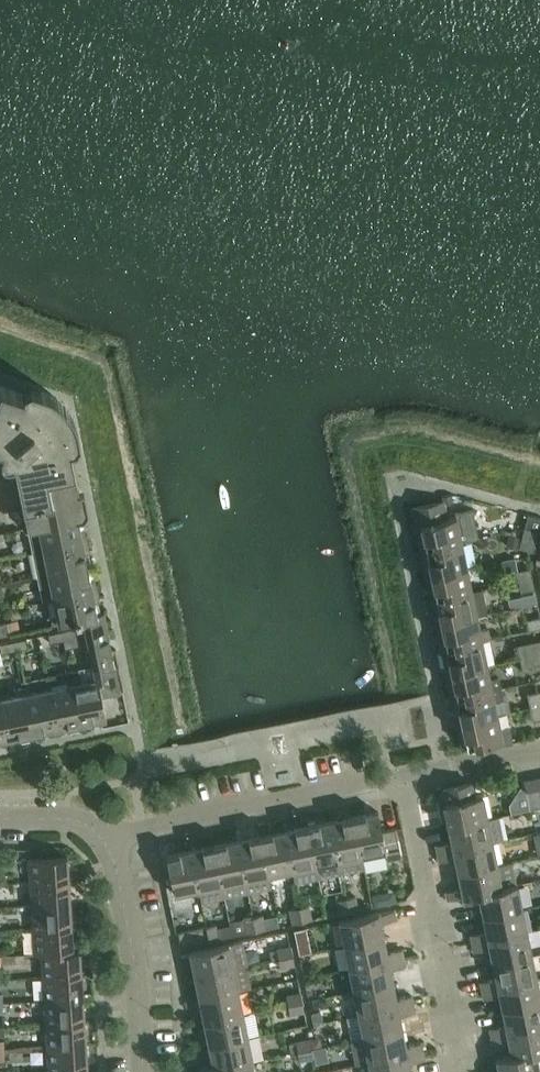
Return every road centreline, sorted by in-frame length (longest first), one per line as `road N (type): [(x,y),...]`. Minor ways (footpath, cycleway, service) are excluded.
road 1 (residential): [(462,1071),(399,780)]
road 2 (residential): [(117,837),(371,779),(399,780)]
road 3 (residential): [(117,837),(139,883),(148,1071)]
road 4 (residential): [(399,780),(539,756)]
road 5 (residential): [(0,820),(73,818),(117,837)]

